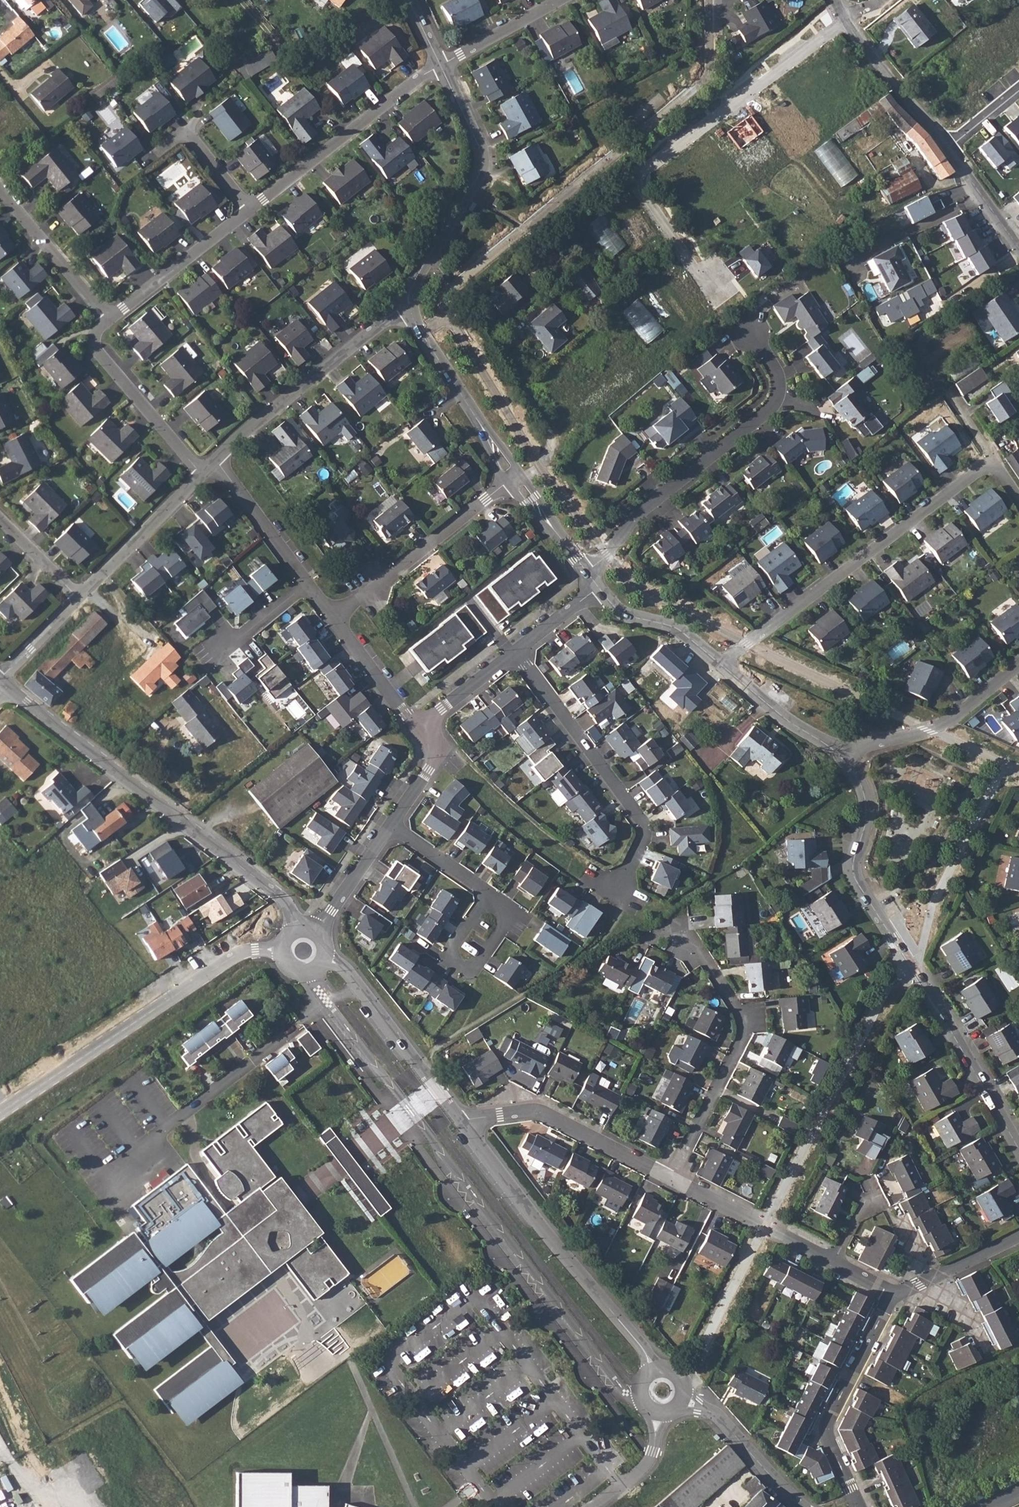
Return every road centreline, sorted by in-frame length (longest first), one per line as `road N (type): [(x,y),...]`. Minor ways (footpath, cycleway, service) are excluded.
road 1 (residential): [(1018,1149),(854,876),(865,805),(844,760)]
road 2 (residential): [(844,19),(634,181),(712,290)]
road 3 (residential): [(301,931),(281,897),(57,733),(0,680)]
road 4 (residential): [(719,664),(991,461),(1018,502)]
road 5 (unclassified): [(0,1114),(243,951),(284,951)]
road 6 (residential): [(587,571),(608,556),(635,515),(774,408),(779,380),(751,333)]
road 7 (residential): [(655,1373),(461,1124)]
road 8 (residential): [(593,881),(615,893),(645,838),(517,652)]
road 9 (residential): [(670,1181),(743,1034),(696,951),(662,932)]
road 10 (residential): [(407,303),(483,157),(441,66)]
road 11 (residential): [(893,1293),(670,1181)]
road 12 (residential): [(216,460),(407,303)]
road 13 (residential): [(250,209),(441,66)]
road 14 (residential): [(893,1293),(829,1424),(856,1506)]
road 15 (residential): [(670,1181),(549,1117),(527,1112),(461,1124)]
road 16 (residential): [(335,616),(513,478)]
road 17 (residential): [(461,1124),(358,984),(326,958)]
road 18 (residential): [(513,478),(407,303)]
road 19 (residential): [(844,760),(952,719),(1018,664)]
road 20 (residential): [(201,474),(101,355),(98,335),(108,321)]
road 21 (residential): [(108,321),(250,209)]
road 22 (residential): [(79,597),(201,474)]
road 23 (residential): [(108,321),(0,192)]
road 24 (residential): [(805,1506),(713,1413),(680,1402)]
road 25 (residential): [(946,148),(844,19)]
road 26 (residential): [(488,897),(506,910),(507,930),(478,970),(465,973),(452,965),(450,952),(465,926)]
road 27 (residential): [(844,760),(719,664)]
road 28 (residential): [(313,583),(216,460)]
road 29 (residential): [(429,729),(376,677),(335,616)]
road 30 (residential): [(719,664),(671,627),(623,615),(599,588)]
road 31 (residential): [(1018,1237),(893,1293)]
road 32 (residential): [(441,66),(561,0)]
road 33 (residential): [(319,935),(388,830)]
road 34 (residential): [(1018,250),(946,148)]
road 35 (residential): [(313,583),(232,650),(213,653)]
road 36 (residential): [(388,830),(488,897)]

